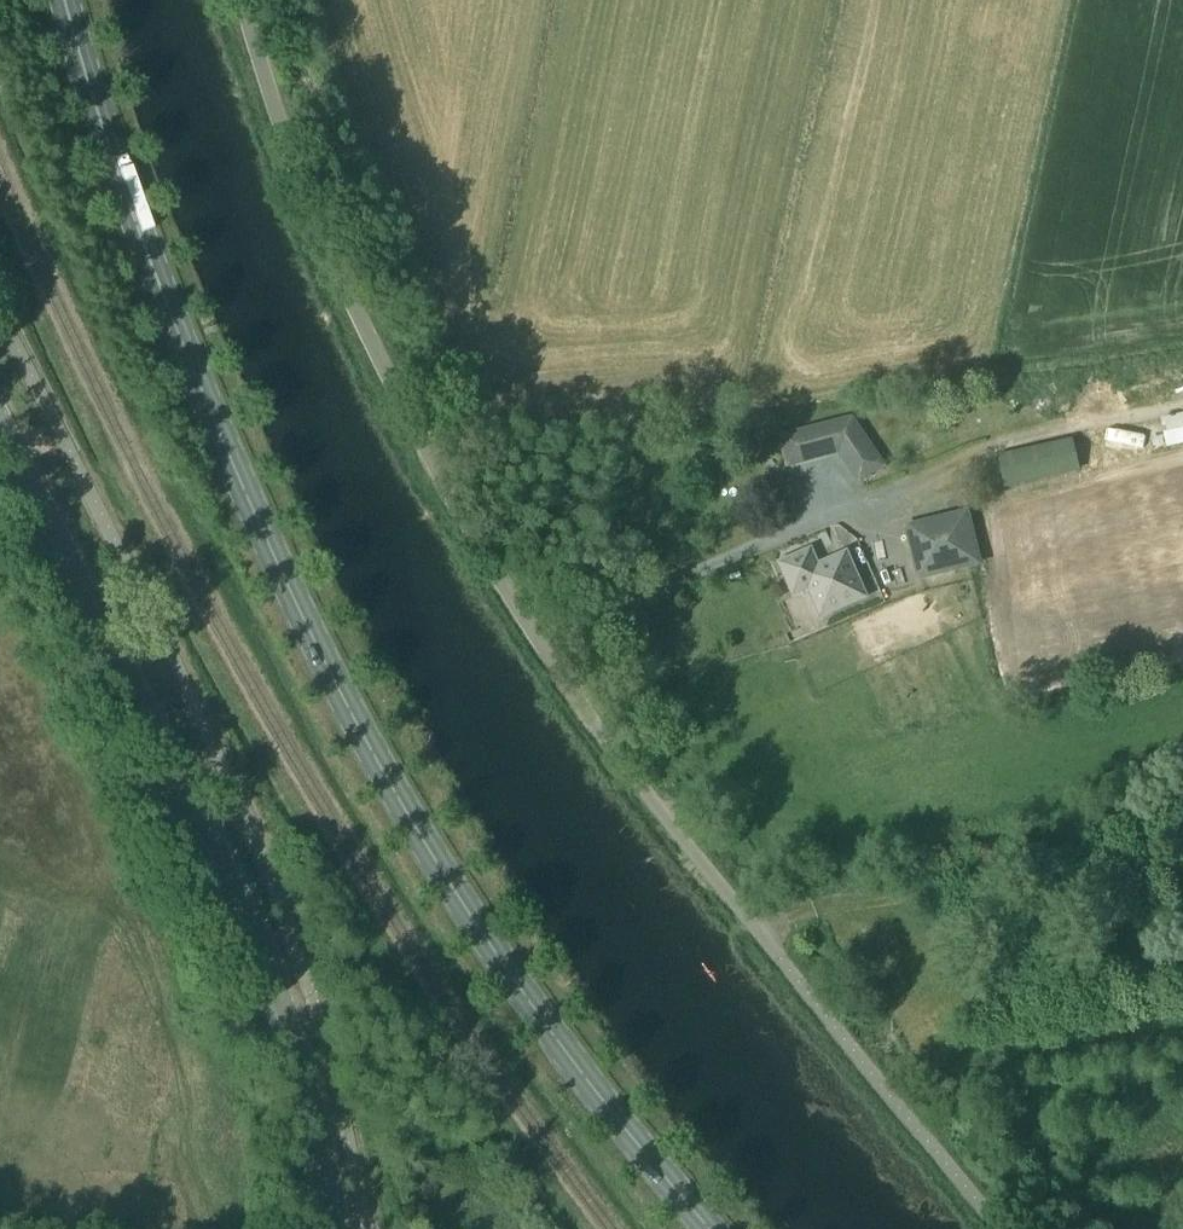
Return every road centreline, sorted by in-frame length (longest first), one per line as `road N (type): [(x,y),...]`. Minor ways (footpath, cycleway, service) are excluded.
road 1 (primary): [(704,1228),(625,1137),(425,864),(322,669),(152,285),(55,0)]
road 2 (unclassified): [(243,0),(276,109),(354,308),(435,466),(576,698),(755,930)]
road 3 (secondary): [(334,1228),(271,979),(0,429)]

